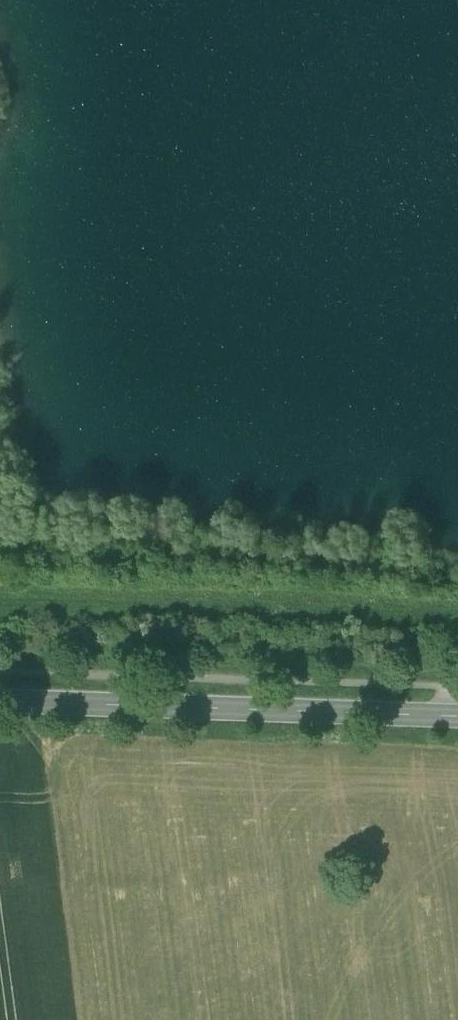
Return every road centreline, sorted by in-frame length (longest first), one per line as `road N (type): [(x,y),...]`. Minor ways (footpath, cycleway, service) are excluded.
road 1 (primary): [(457,716),(0,701)]

